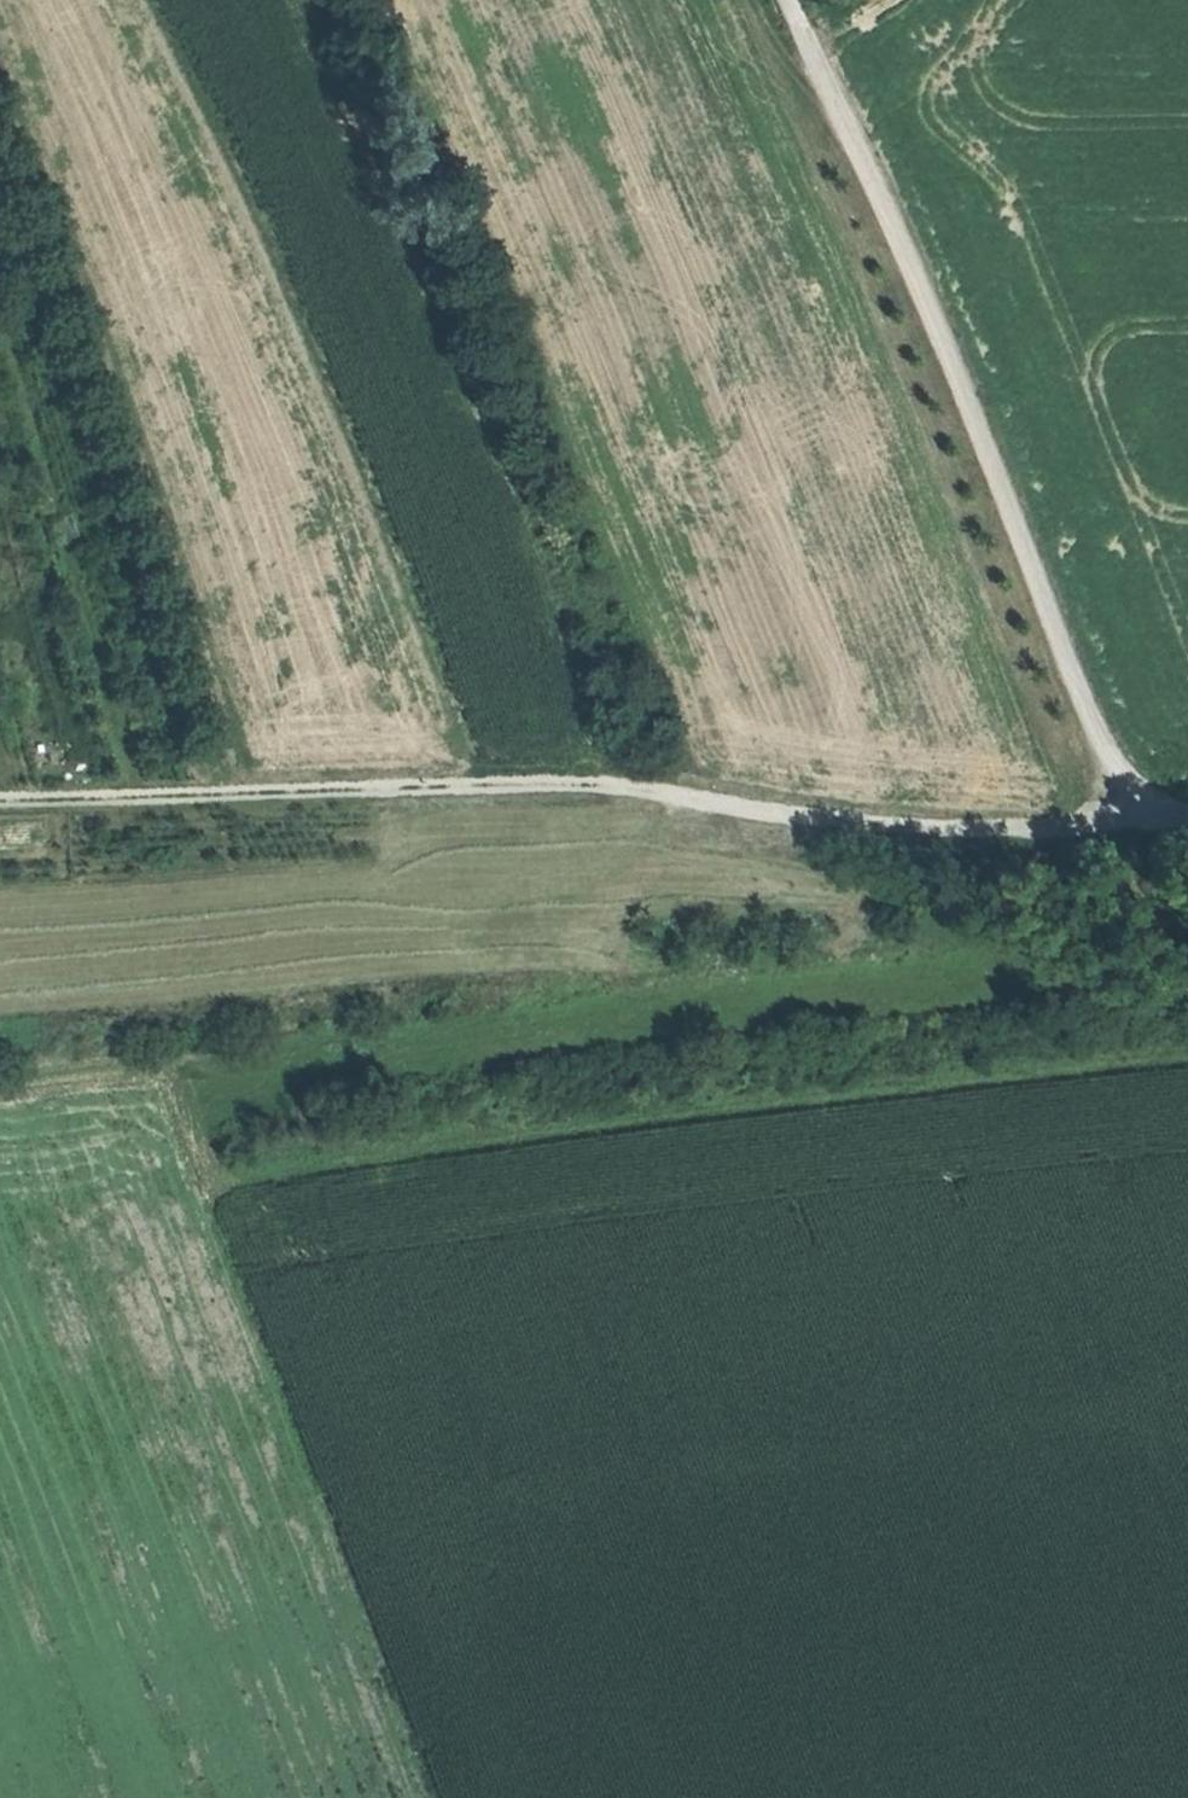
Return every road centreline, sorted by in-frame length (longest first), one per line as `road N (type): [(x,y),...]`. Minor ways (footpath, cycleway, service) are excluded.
road 1 (unclassified): [(1145,804),(1104,821),(1011,828),(847,824),(609,784),(0,800)]
road 2 (unclassified): [(792,0),(923,287),(1087,711),(1145,804)]
road 3 (track): [(751,0),(786,55),(832,84)]

